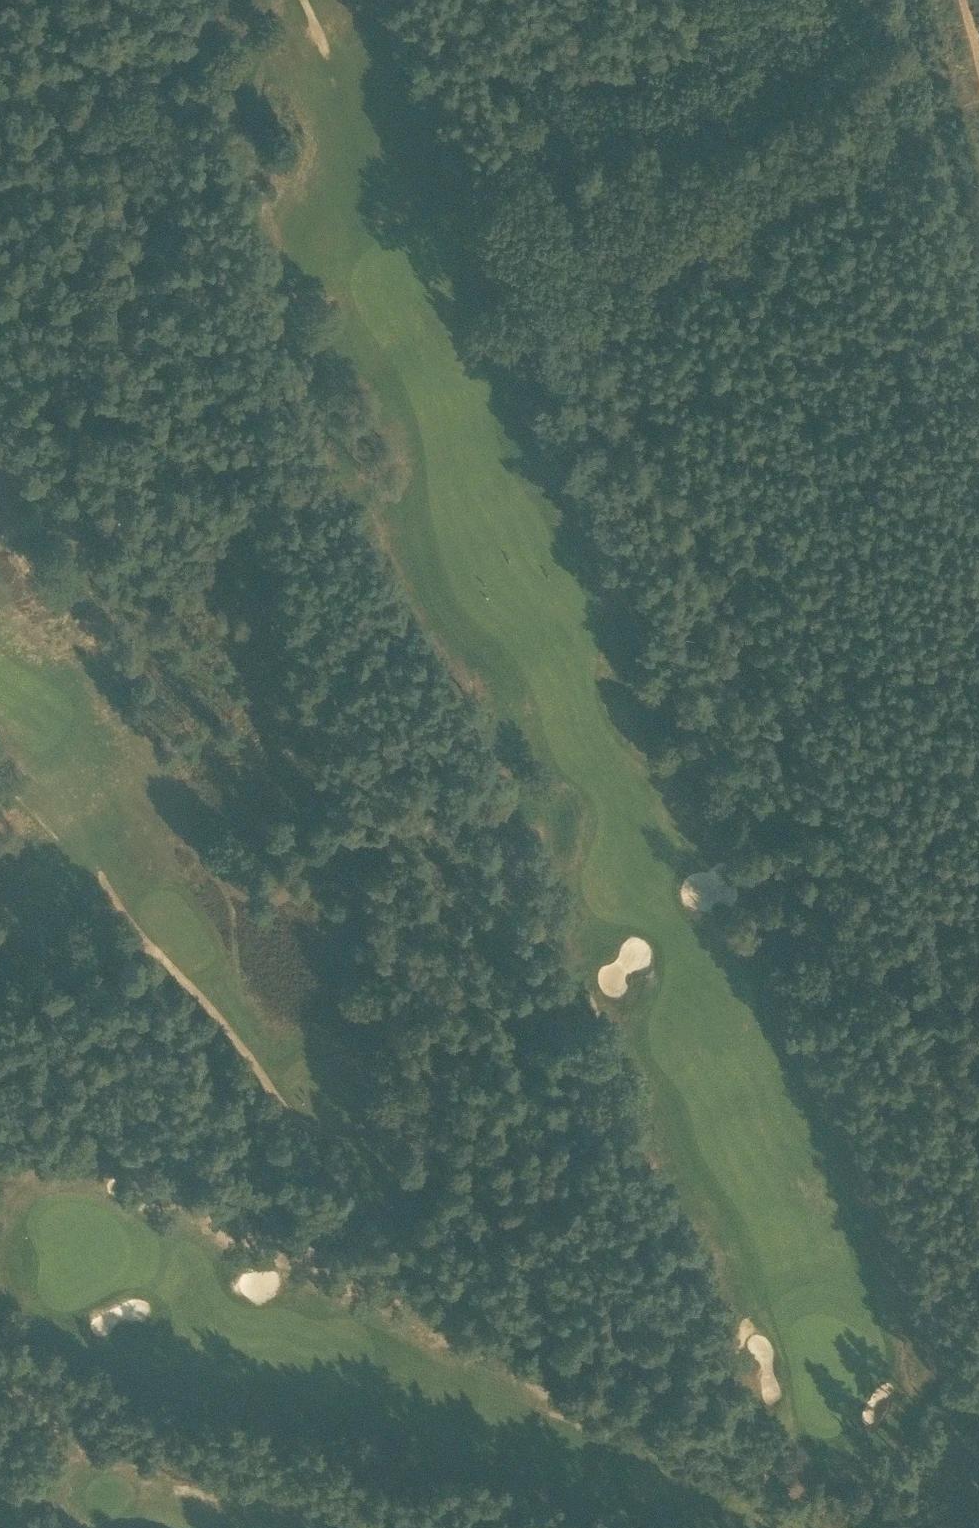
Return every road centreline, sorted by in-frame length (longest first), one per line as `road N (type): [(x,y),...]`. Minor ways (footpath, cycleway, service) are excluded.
road 1 (track): [(600,300),(978,121)]

